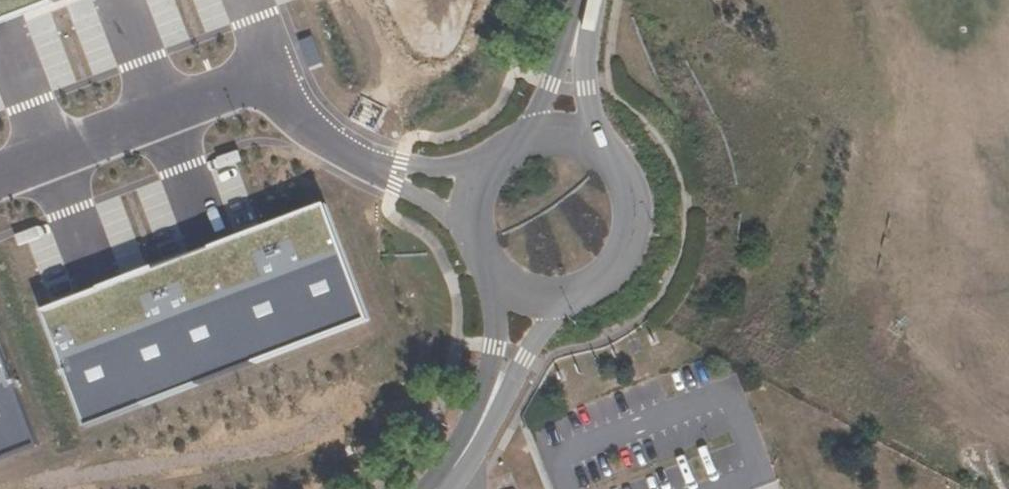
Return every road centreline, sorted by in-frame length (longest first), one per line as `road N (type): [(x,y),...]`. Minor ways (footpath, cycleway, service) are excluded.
road 1 (unclassified): [(373,164),(308,132),(269,72),(0,176)]
road 2 (unclassified): [(459,465),(551,321),(586,289)]
road 3 (unclassified): [(488,267),(495,347),(459,465)]
road 4 (unclassified): [(586,289),(623,252),(631,226),(629,200),(602,155)]
road 5 (unclassified): [(585,0),(519,143)]
road 6 (unclassified): [(602,155),(586,90),(590,0)]
road 7 (unclassified): [(373,164),(473,236)]

